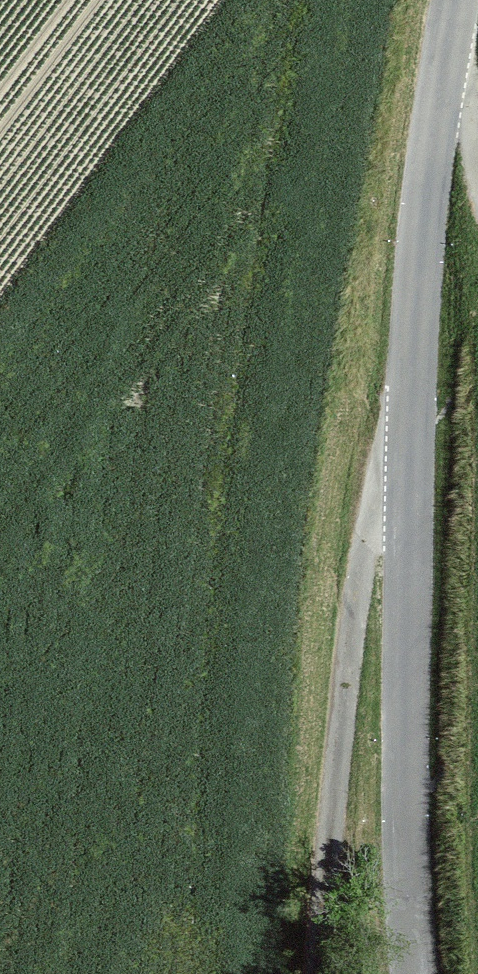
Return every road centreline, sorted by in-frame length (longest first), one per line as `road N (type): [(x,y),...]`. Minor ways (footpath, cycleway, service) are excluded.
road 1 (tertiary): [(415,973),(398,731),(414,237),(455,0)]
road 2 (track): [(414,237),(357,560),(309,973)]
road 3 (track): [(477,184),(442,63)]

